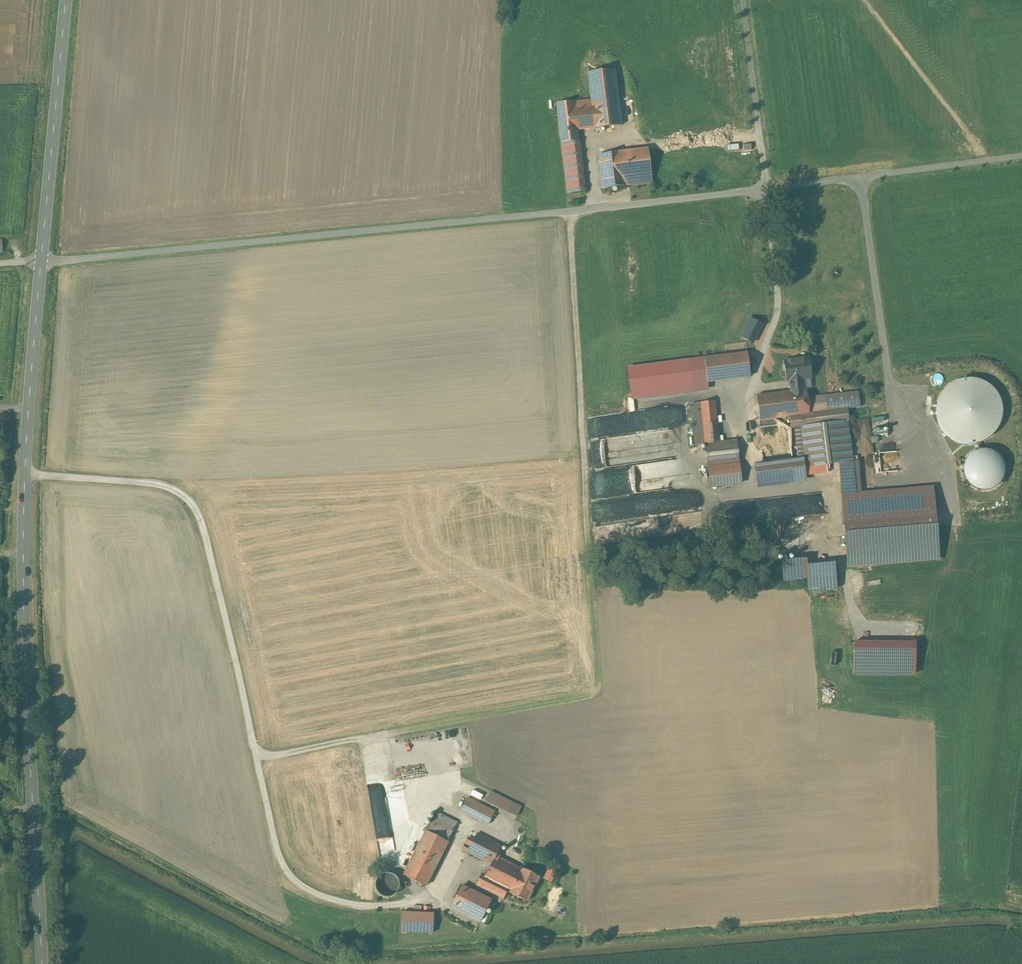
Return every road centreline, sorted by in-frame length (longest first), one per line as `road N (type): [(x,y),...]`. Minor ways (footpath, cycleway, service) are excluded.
road 1 (track): [(256,758),(597,692),(575,207)]
road 2 (unclassified): [(41,261),(766,187)]
road 3 (tertiary): [(41,261),(23,556),(42,963)]
road 4 (tertiary): [(66,0),(41,261)]
road 5 (unclassified): [(766,187),(1021,153)]
road 6 (unclassified): [(766,187),(744,0)]

